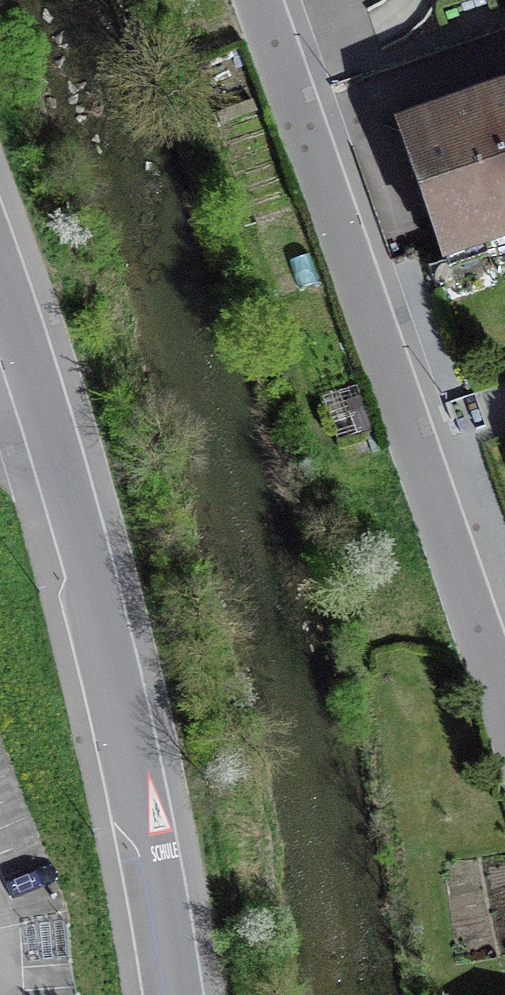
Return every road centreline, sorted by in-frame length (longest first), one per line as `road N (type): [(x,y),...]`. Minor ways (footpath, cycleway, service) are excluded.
road 1 (unclassified): [(259,0),(504,706)]
road 2 (residential): [(0,279),(51,423),(86,558),(158,994)]

